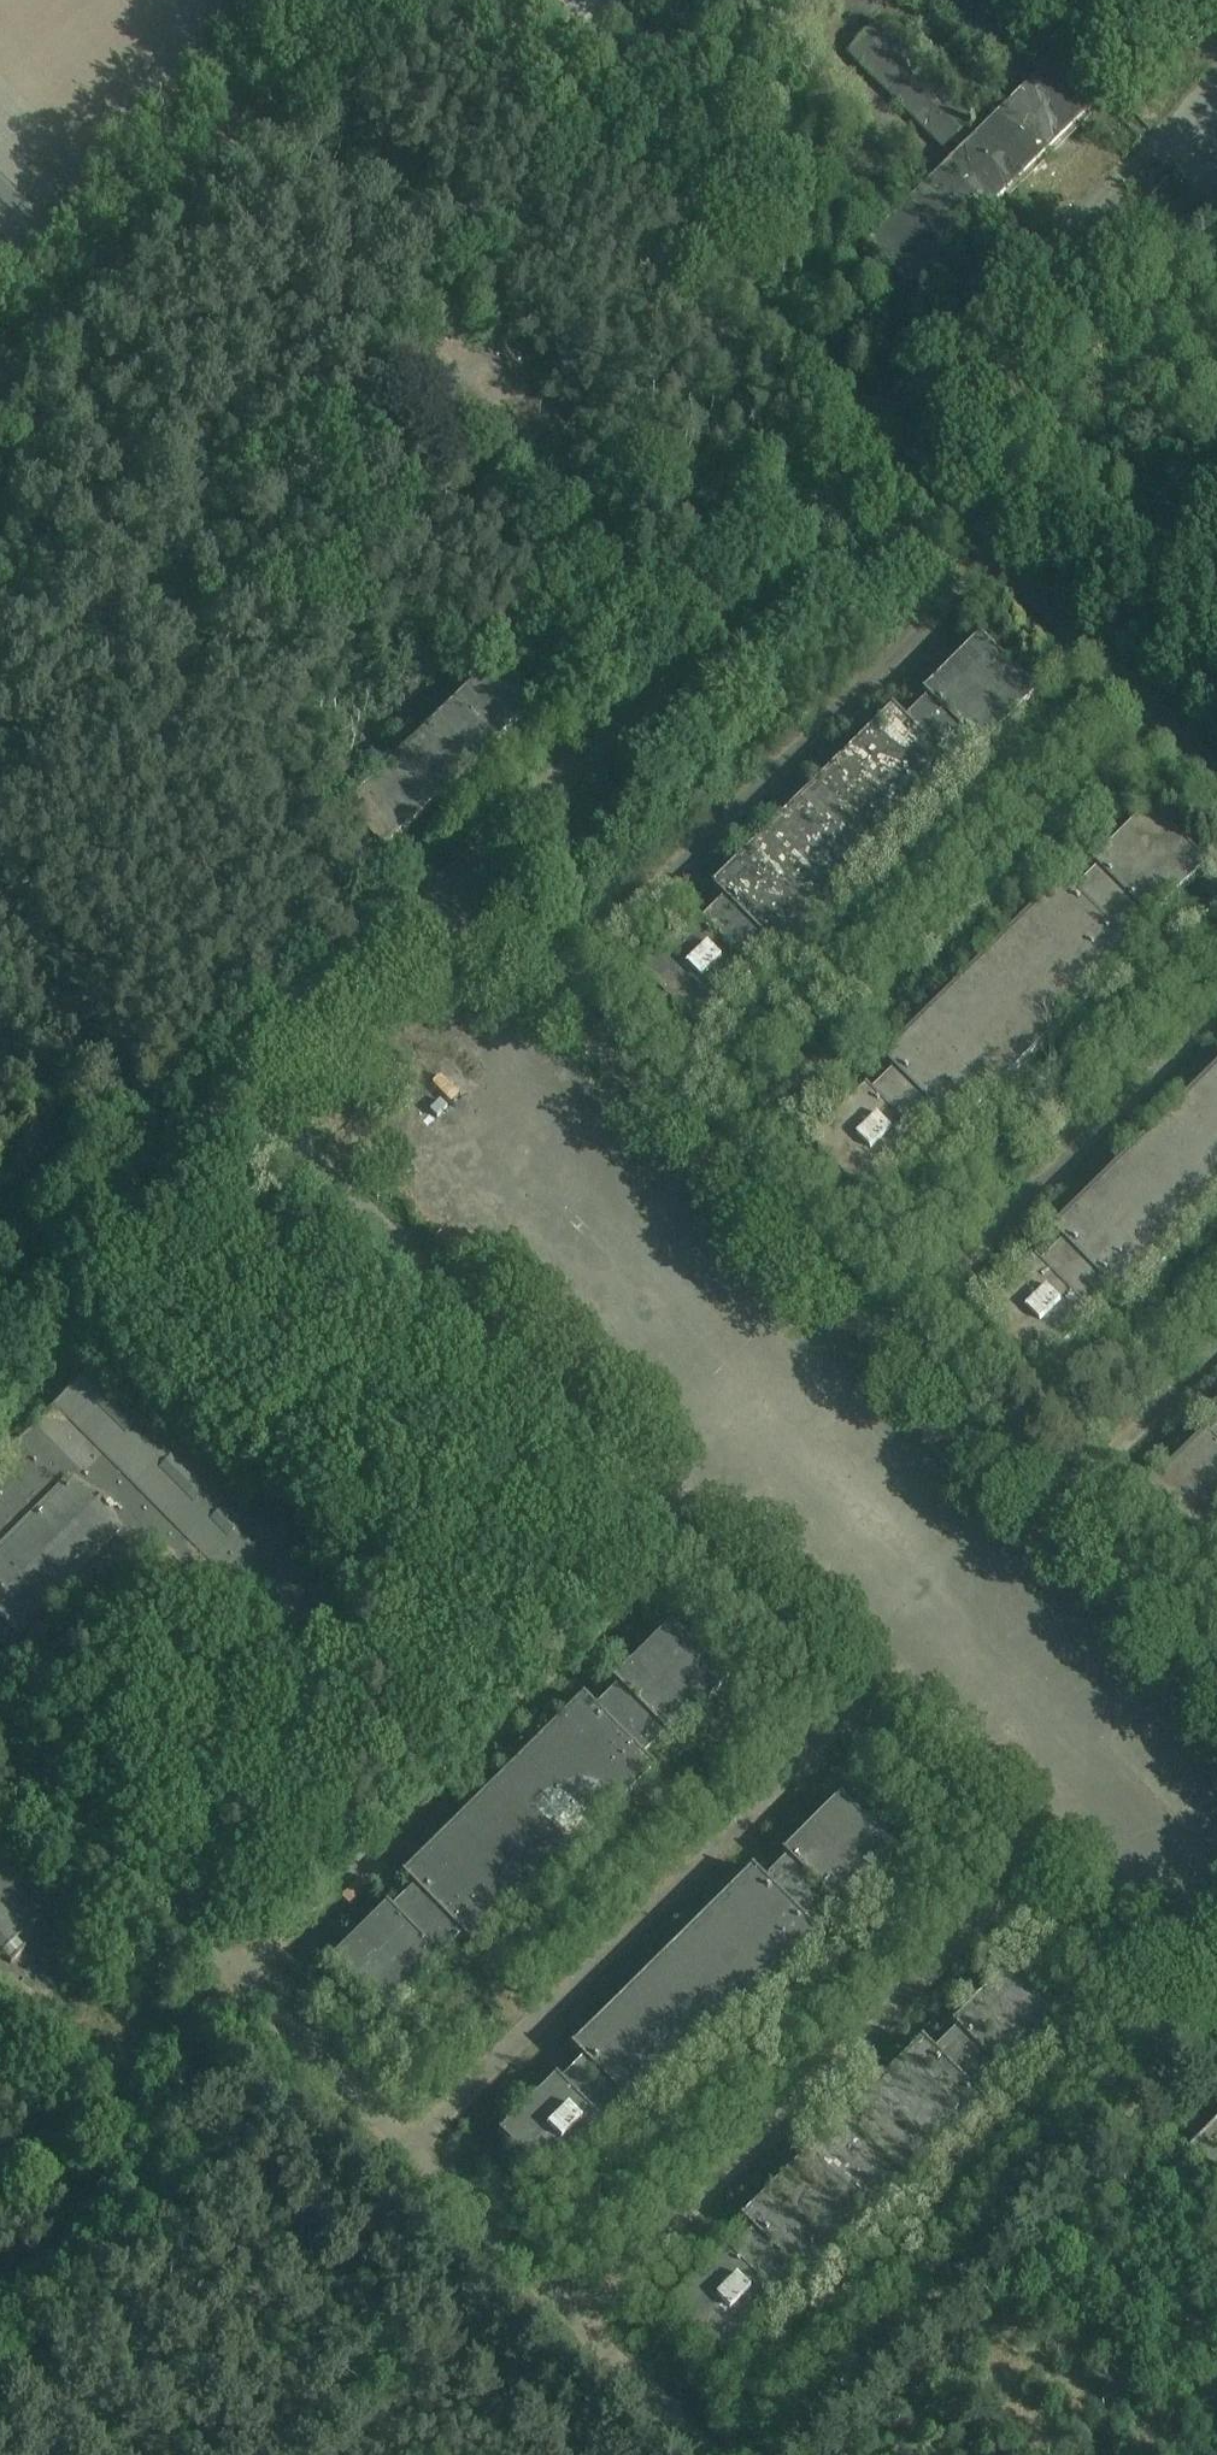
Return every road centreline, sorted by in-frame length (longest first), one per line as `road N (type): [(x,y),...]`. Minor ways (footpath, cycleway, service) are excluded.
road 1 (track): [(543,0),(593,63),(634,75),(659,73),(738,0)]

